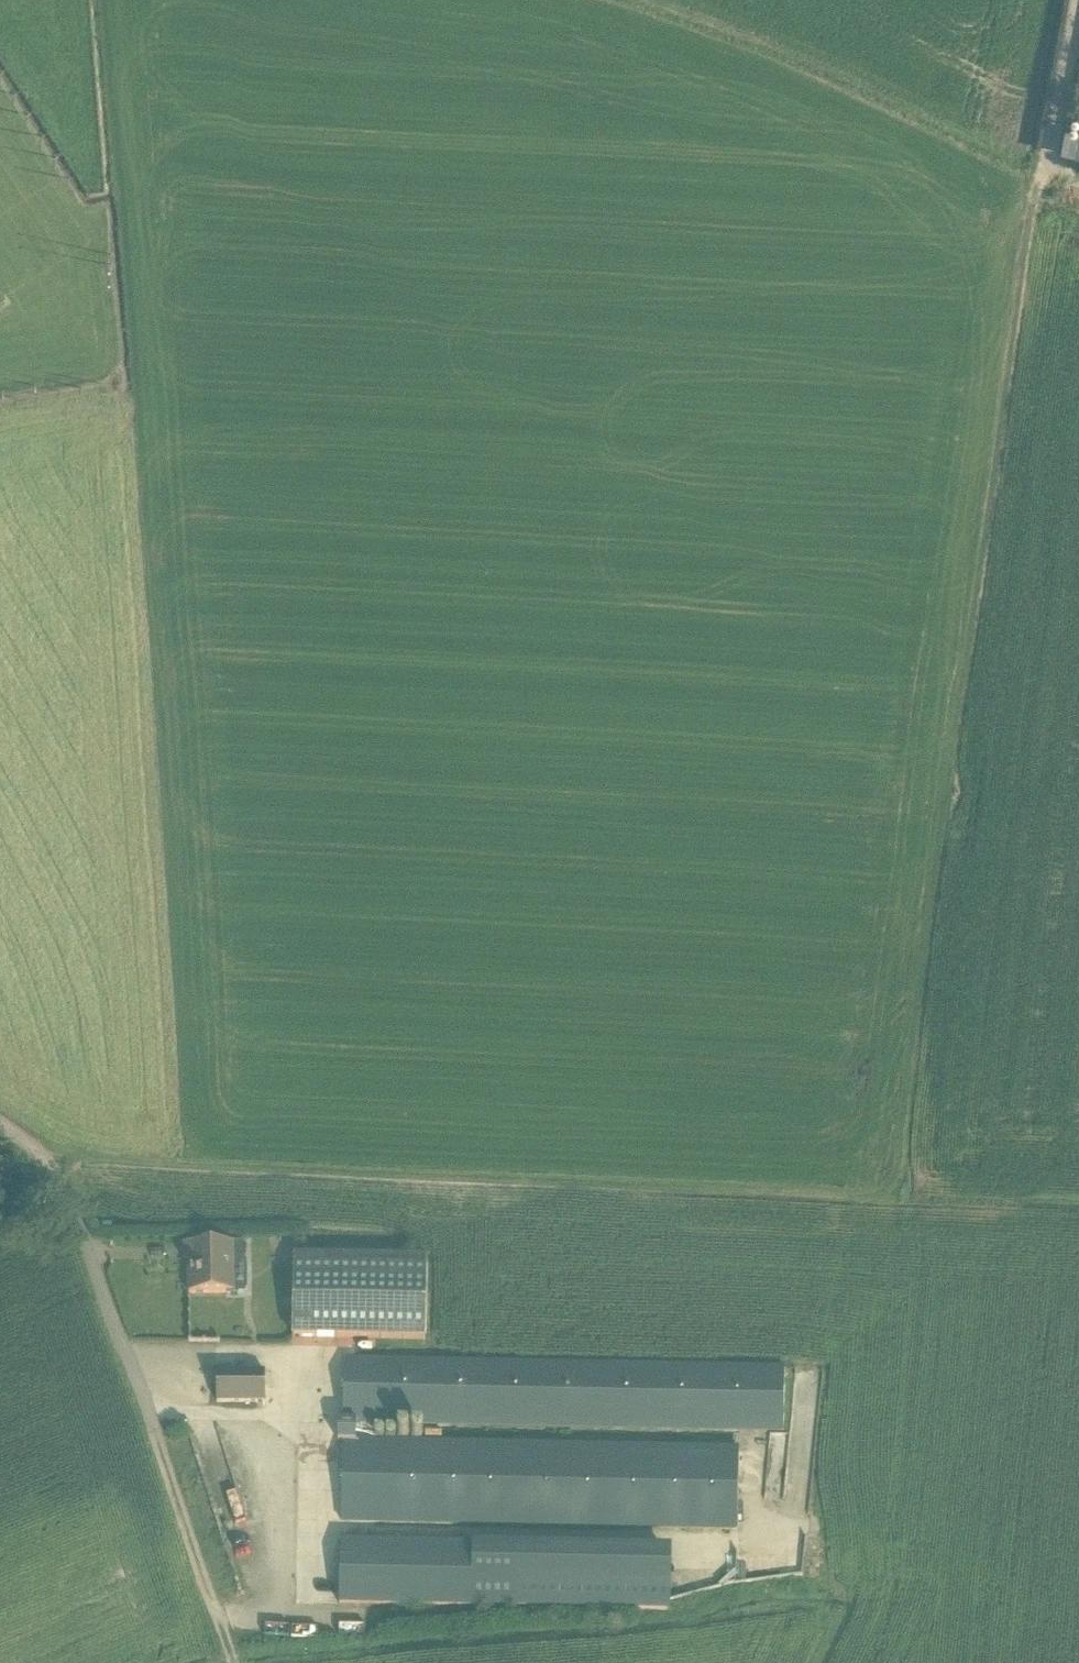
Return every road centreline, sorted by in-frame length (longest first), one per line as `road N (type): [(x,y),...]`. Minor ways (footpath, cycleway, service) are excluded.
road 1 (track): [(903,1199),(1037,225),(1078,0)]
road 2 (track): [(120,1348),(234,1662)]
road 3 (unclassified): [(0,1114),(41,1150),(85,1240),(120,1348)]

